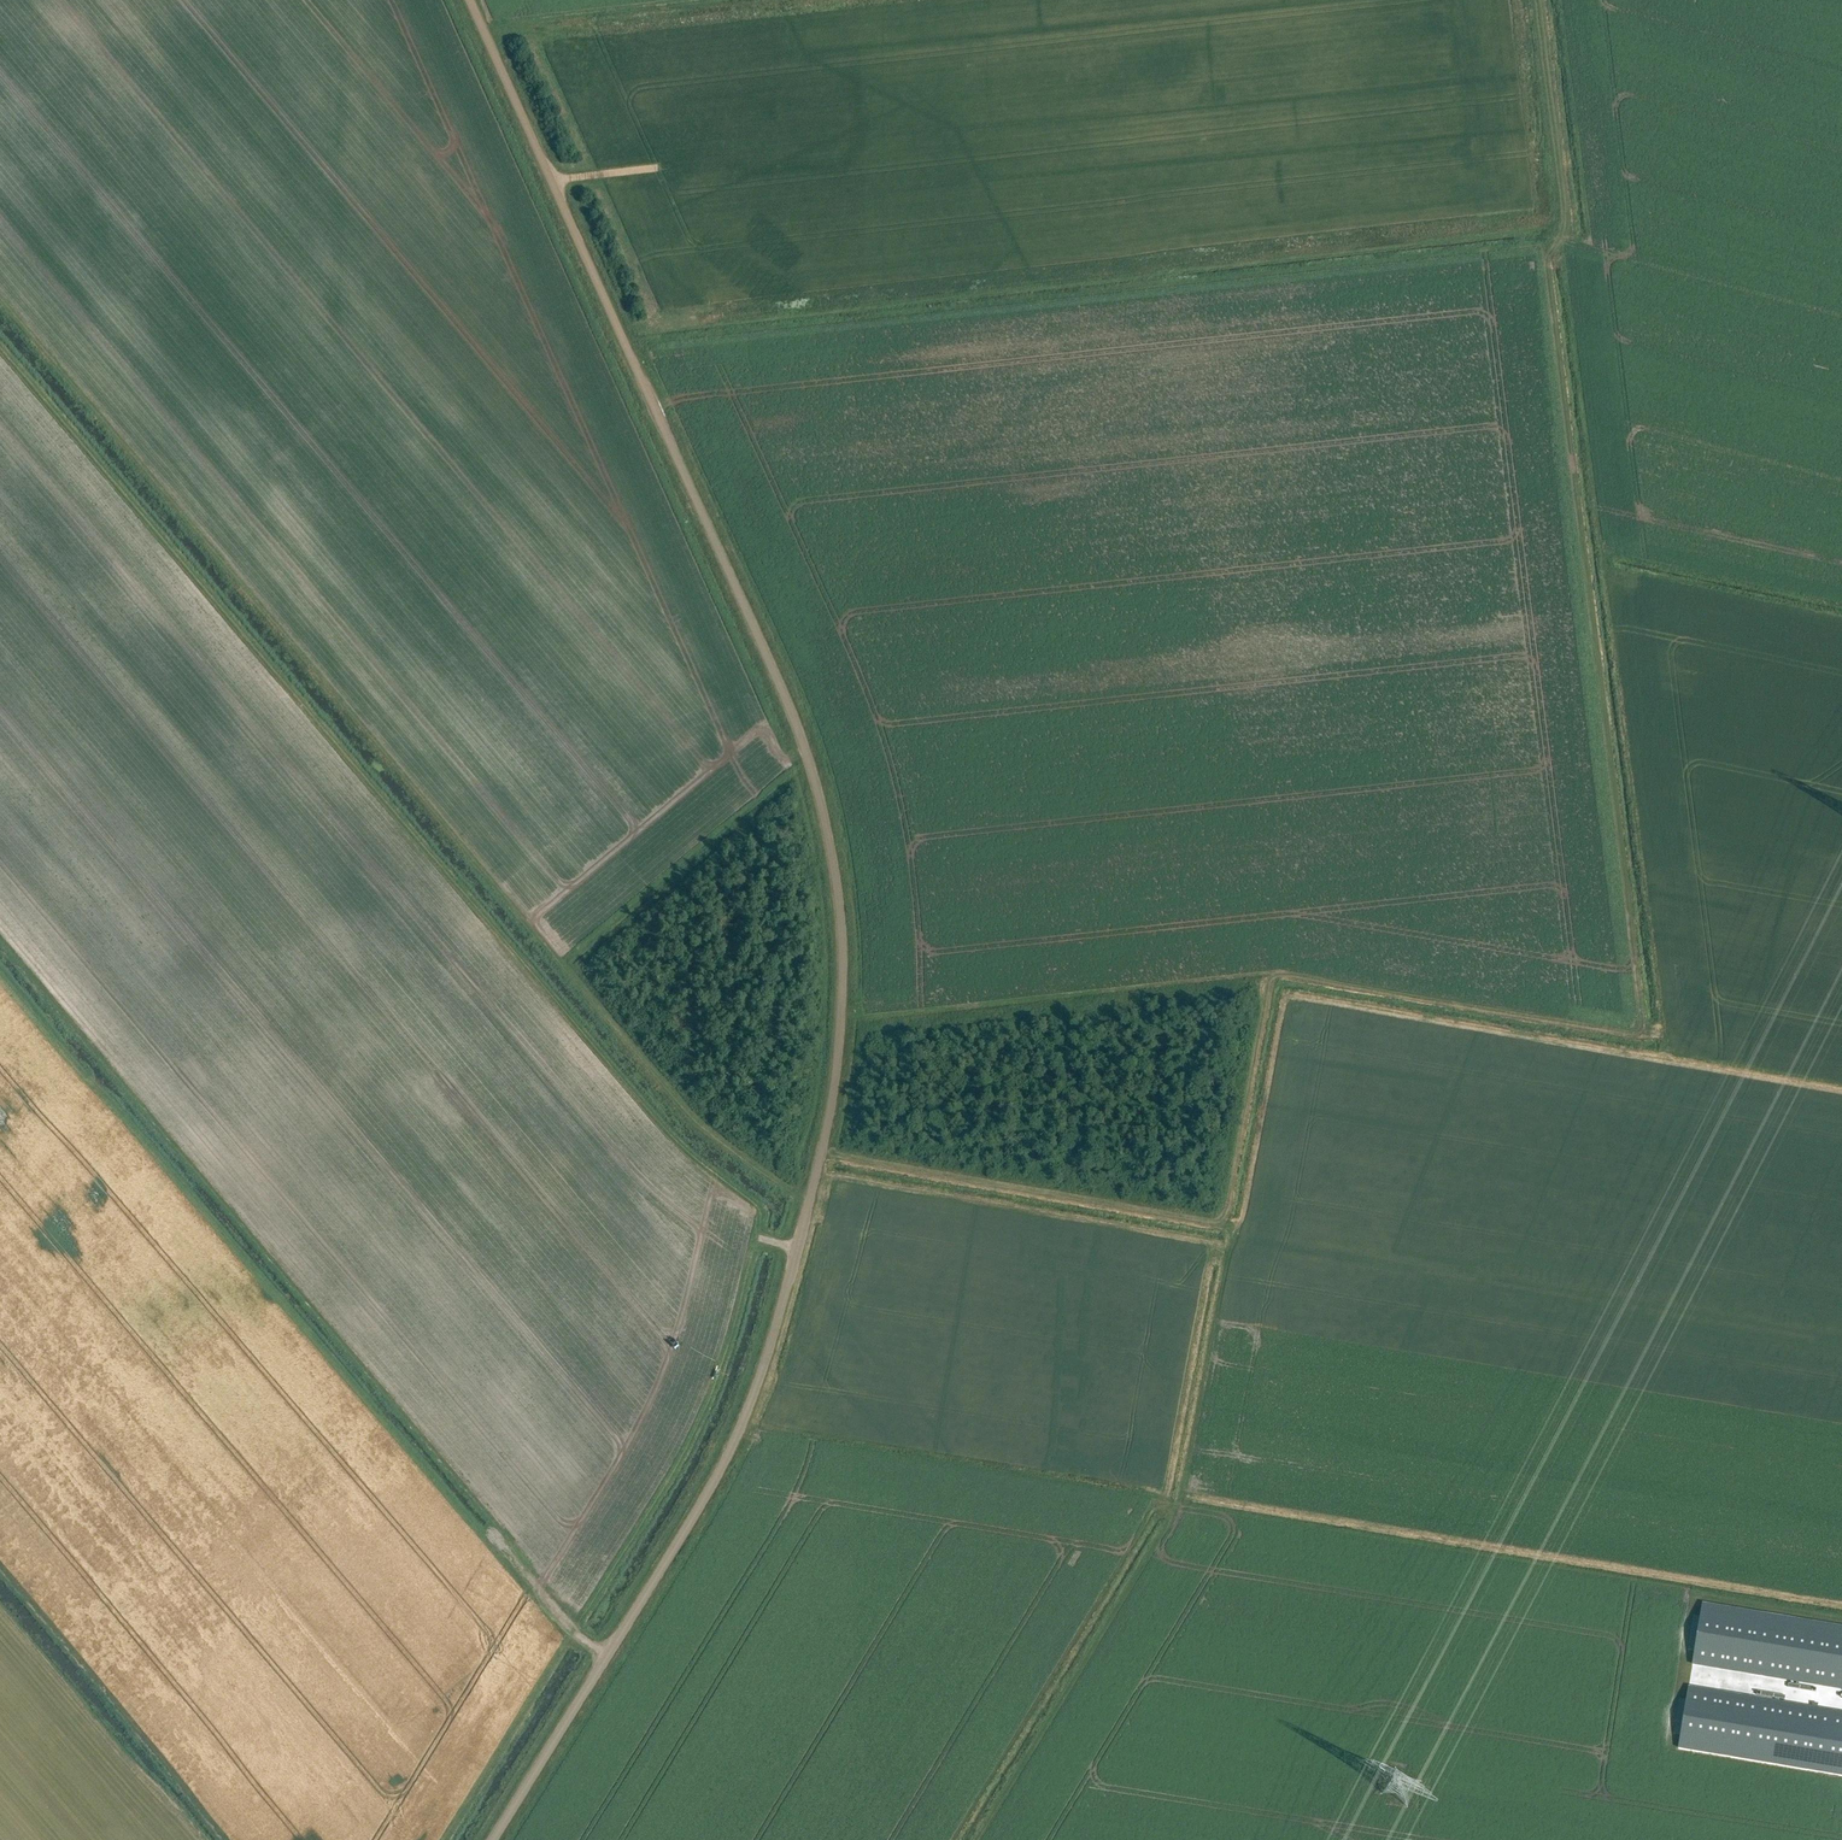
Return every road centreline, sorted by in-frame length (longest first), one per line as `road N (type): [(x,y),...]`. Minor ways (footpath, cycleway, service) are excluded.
road 1 (track): [(822,1155),(1226,1225),(1273,975),(1646,1037),(1546,266),(1569,227),(1538,0)]
road 2 (unclassified): [(491,1839),(715,1478),(757,1384),(822,1155),(841,969),(825,828),(788,705),(470,0)]
road 3 (track): [(809,1202),(692,1119),(0,307)]

